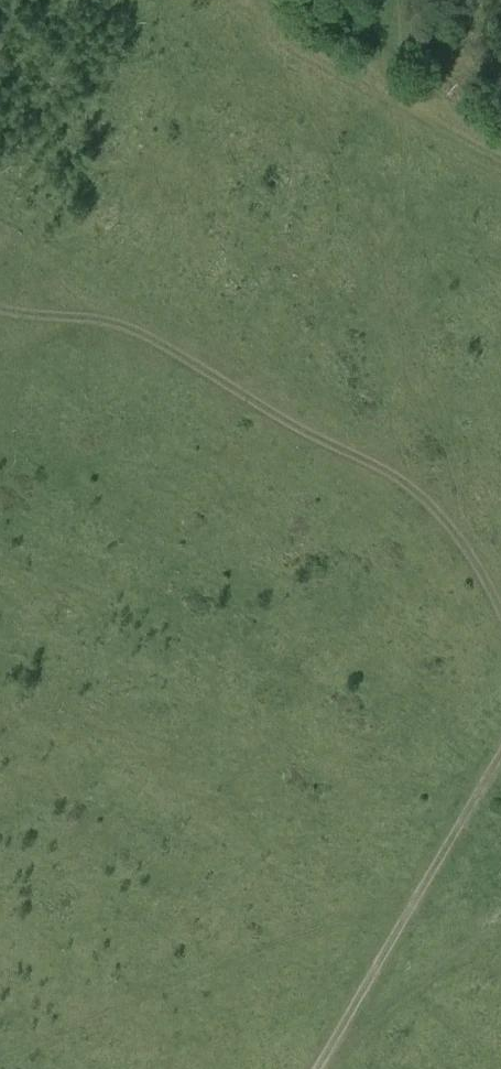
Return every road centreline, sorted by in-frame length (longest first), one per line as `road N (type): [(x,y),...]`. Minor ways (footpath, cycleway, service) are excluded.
road 1 (track): [(500,613),(465,546),(405,484),(247,401),(136,330),(99,316),(48,316),(0,305)]
road 2 (track): [(500,749),(317,1068)]
road 3 (track): [(500,156),(225,0)]

